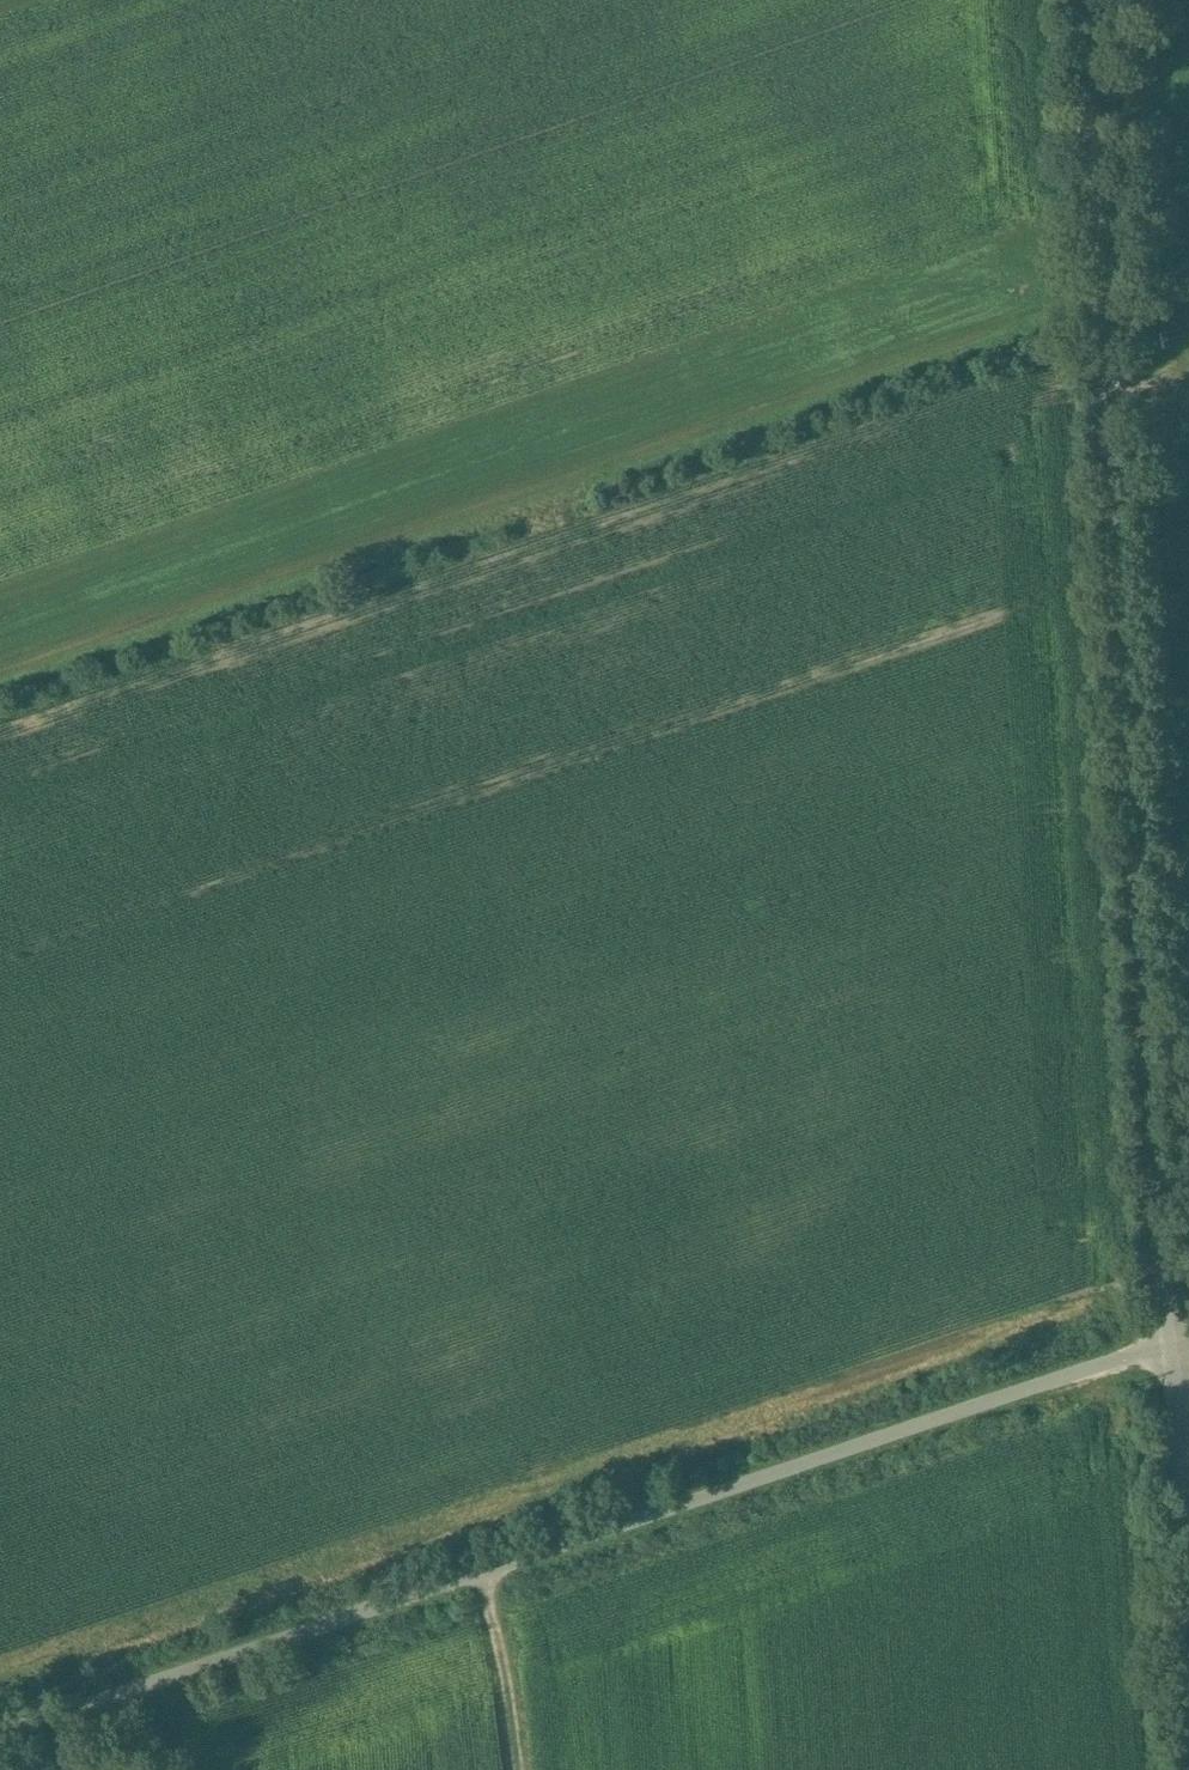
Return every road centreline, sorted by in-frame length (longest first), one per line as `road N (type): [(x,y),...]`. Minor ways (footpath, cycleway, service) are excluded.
road 1 (unclassified): [(1082,0),(1169,1349)]
road 2 (unclassified): [(0,1736),(1169,1349)]
road 3 (unclassified): [(1169,1349),(1188,1596)]
road 4 (track): [(485,1571),(514,1769)]

